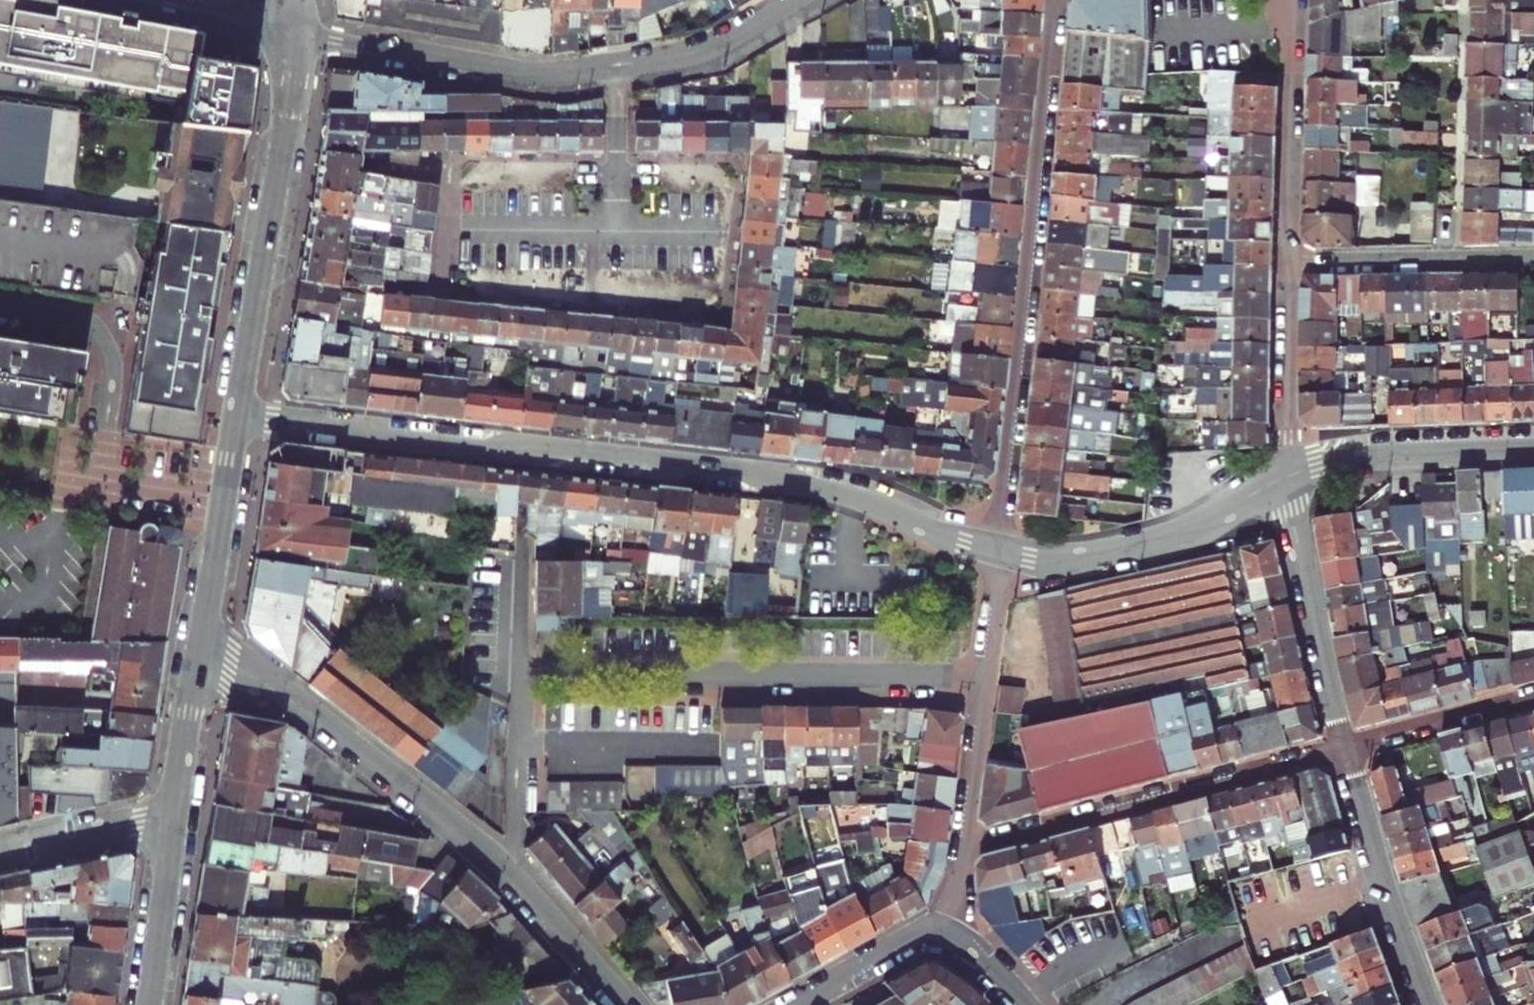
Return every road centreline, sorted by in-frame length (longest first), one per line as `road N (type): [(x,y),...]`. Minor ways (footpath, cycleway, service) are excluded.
road 1 (residential): [(237,417),(817,486),(1002,553)]
road 2 (residential): [(1002,553),(1057,0)]
road 3 (residential): [(521,670),(984,677)]
road 4 (residential): [(1343,748),(965,849)]
road 5 (tertiary): [(200,657),(287,699),(515,879)]
road 6 (secondary): [(295,35),(289,116),(237,417)]
road 7 (residential): [(225,497),(99,479),(113,378),(108,348),(74,318),(0,305)]
road 8 (residential): [(619,65),(530,73),(295,35)]
road 9 (residential): [(1002,553),(1073,560),(1152,544),(1286,476)]
road 10 (residential): [(1343,748),(1286,476)]
road 11 (residential): [(1424,1004),(1343,748)]
road 12 (residential): [(1291,261),(1298,0)]
road 13 (residential): [(1286,476),(1367,455),(1533,449)]
road 14 (residential): [(1533,258),(1291,261)]
road 15 (residential): [(1286,476),(1291,261)]
road 16 (residential): [(515,879),(521,670)]
road 17 (residential): [(1533,698),(1343,748)]
road 18 (secondary): [(178,817),(152,1004)]
road 19 (residential): [(792,0),(701,50),(619,65)]
road 20 (residential): [(951,935),(909,937),(786,1004)]
road 21 (residential): [(0,852),(178,817)]
road 22 (residential): [(984,677),(965,849)]
road 23 (tertiary): [(515,879),(627,1004)]
road 24 (residential): [(616,231),(619,65)]
road 25 (secondary): [(225,497),(200,657)]
road 26 (secondary): [(200,657),(178,817)]
road 27 (residential): [(464,230),(616,231)]
road 28 (residential): [(1002,553),(984,677)]

